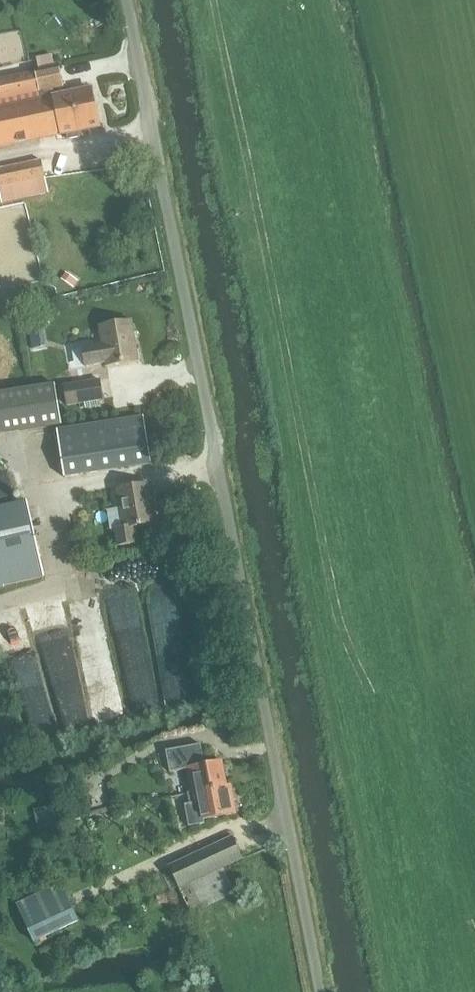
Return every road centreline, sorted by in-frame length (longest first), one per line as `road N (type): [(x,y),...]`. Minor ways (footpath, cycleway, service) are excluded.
road 1 (unclassified): [(321,991),(128,0)]

